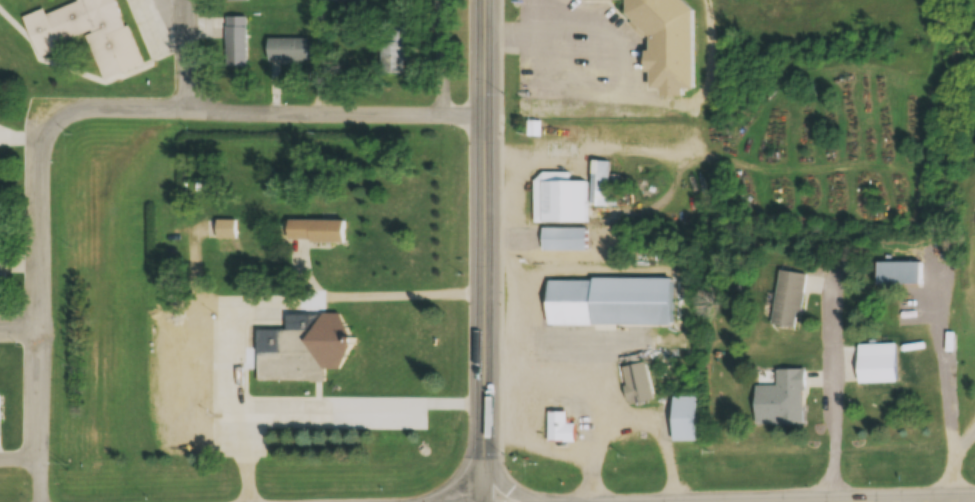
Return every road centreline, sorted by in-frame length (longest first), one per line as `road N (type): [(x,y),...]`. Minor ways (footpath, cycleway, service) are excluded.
road 1 (secondary): [(487,501),(487,0)]
road 2 (residential): [(487,116),(138,104),(85,106),(64,118)]
road 3 (residential): [(64,118),(44,156),(44,501)]
road 4 (secondary): [(974,494),(643,501)]

